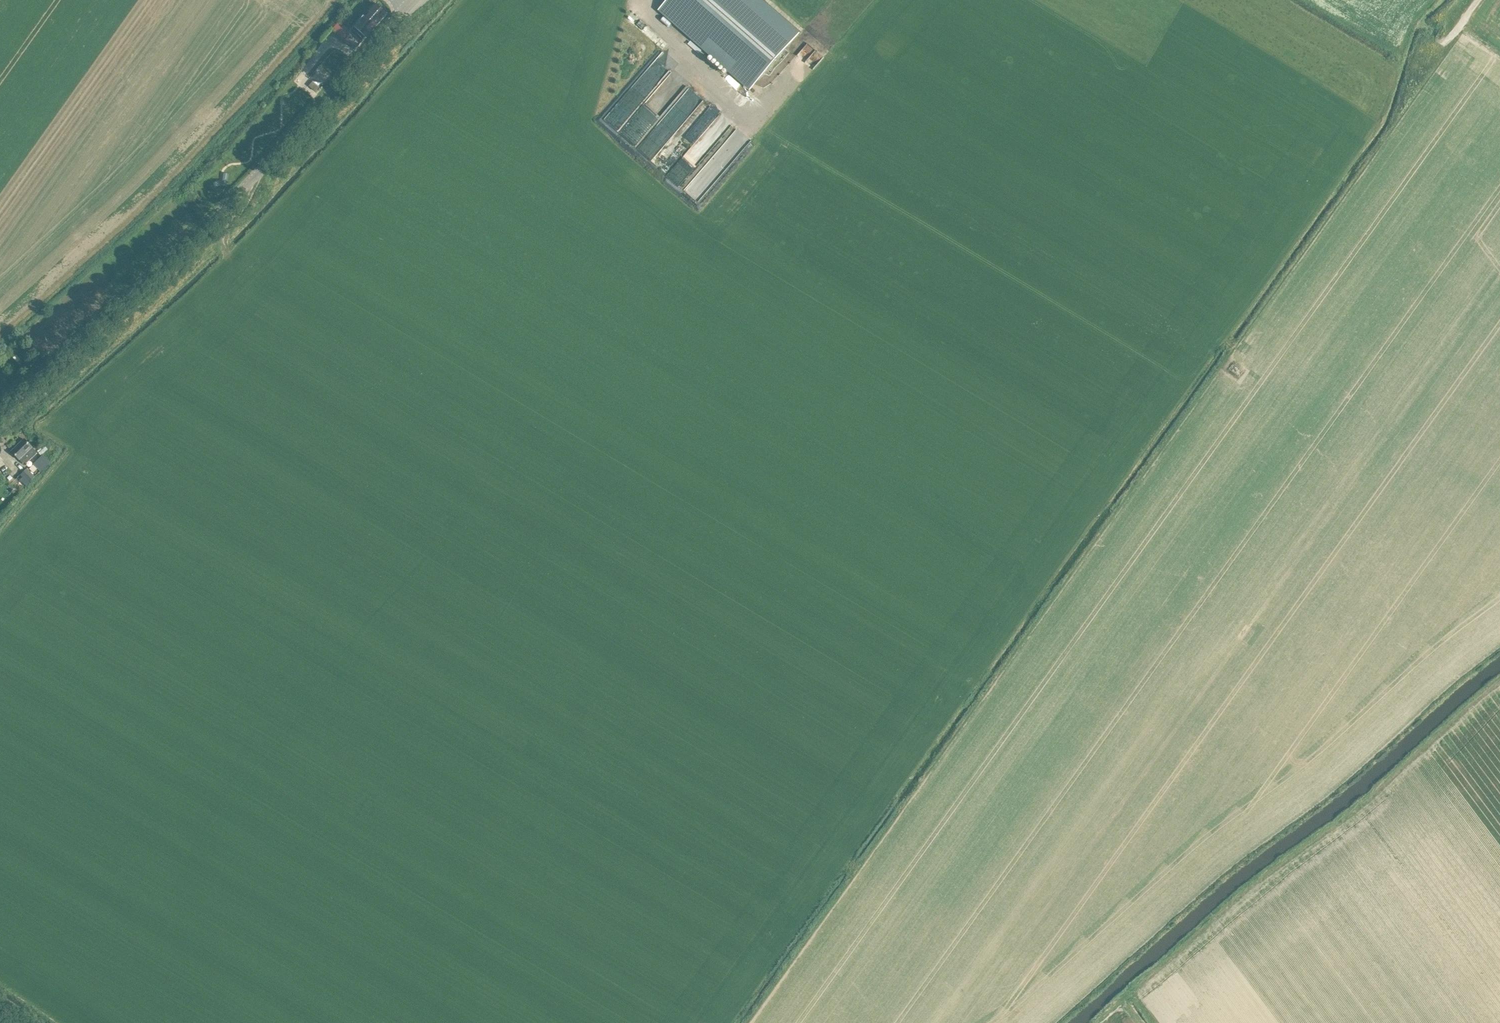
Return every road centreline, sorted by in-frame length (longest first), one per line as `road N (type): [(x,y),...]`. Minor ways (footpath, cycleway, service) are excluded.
road 1 (tertiary): [(0,415),(216,215),(405,8)]

